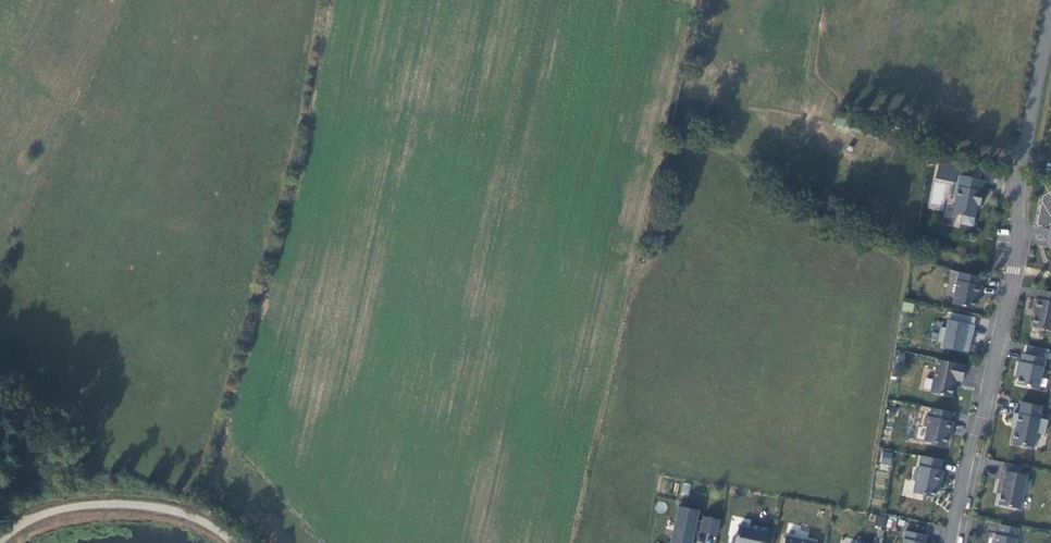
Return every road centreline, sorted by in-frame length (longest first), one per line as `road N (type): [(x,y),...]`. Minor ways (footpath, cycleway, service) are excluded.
road 1 (residential): [(955,542),(1017,271),(1023,163),(1050,12)]

